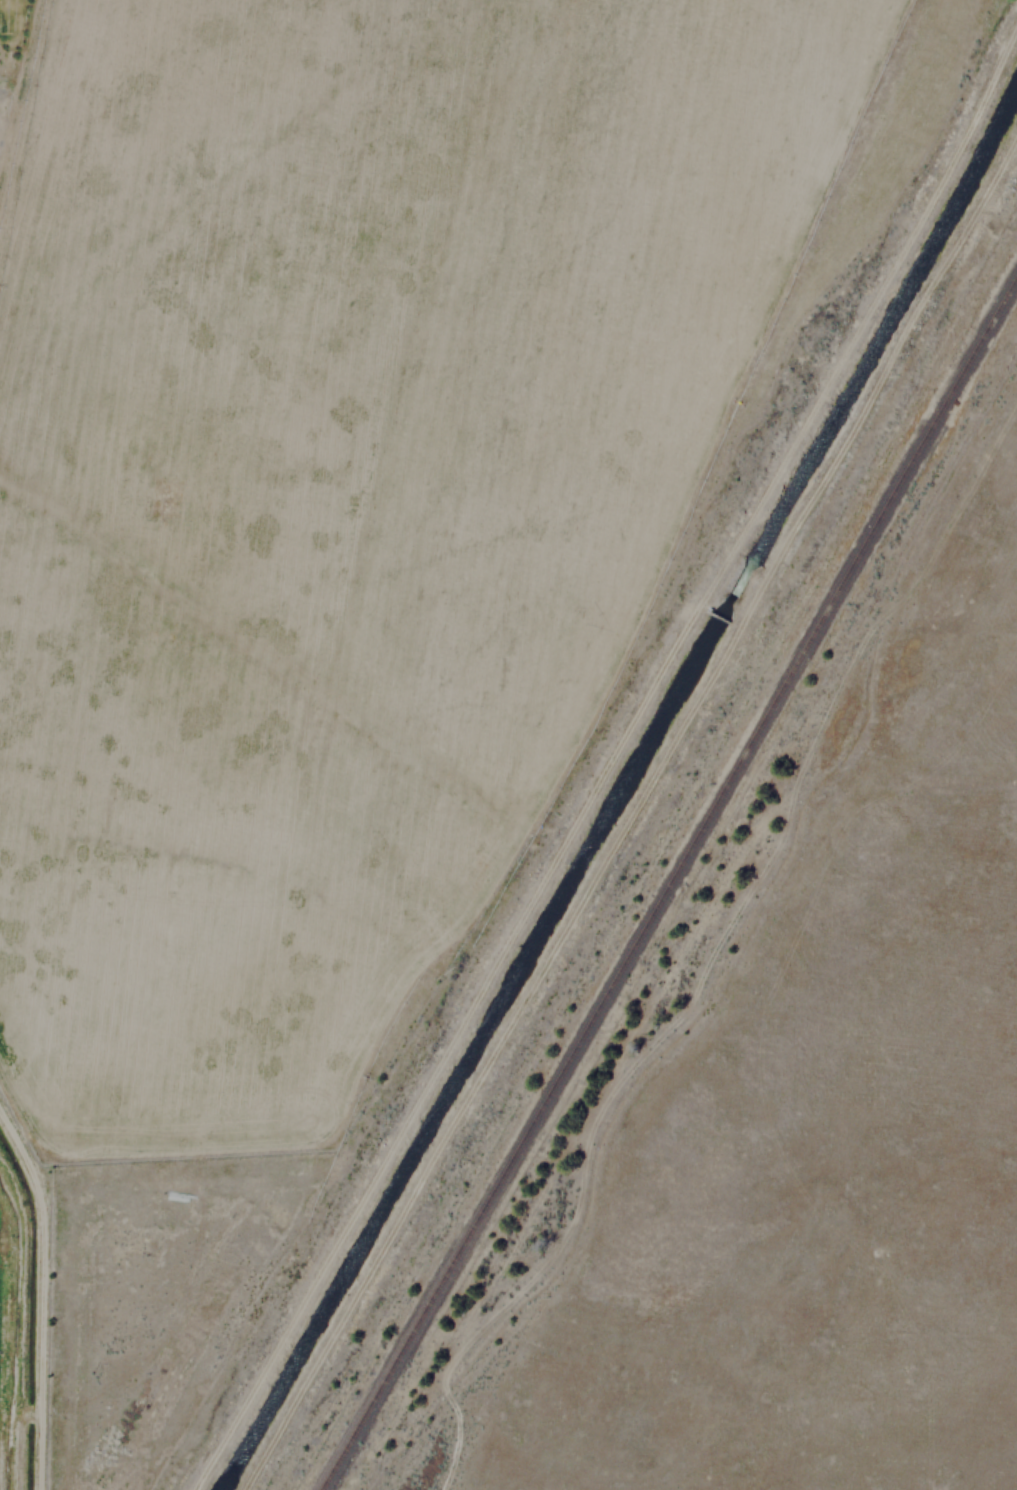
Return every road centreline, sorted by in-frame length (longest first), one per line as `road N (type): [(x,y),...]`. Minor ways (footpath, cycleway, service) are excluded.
road 1 (track): [(410,1489),(443,1401),(813,773),(927,719),(980,677)]

